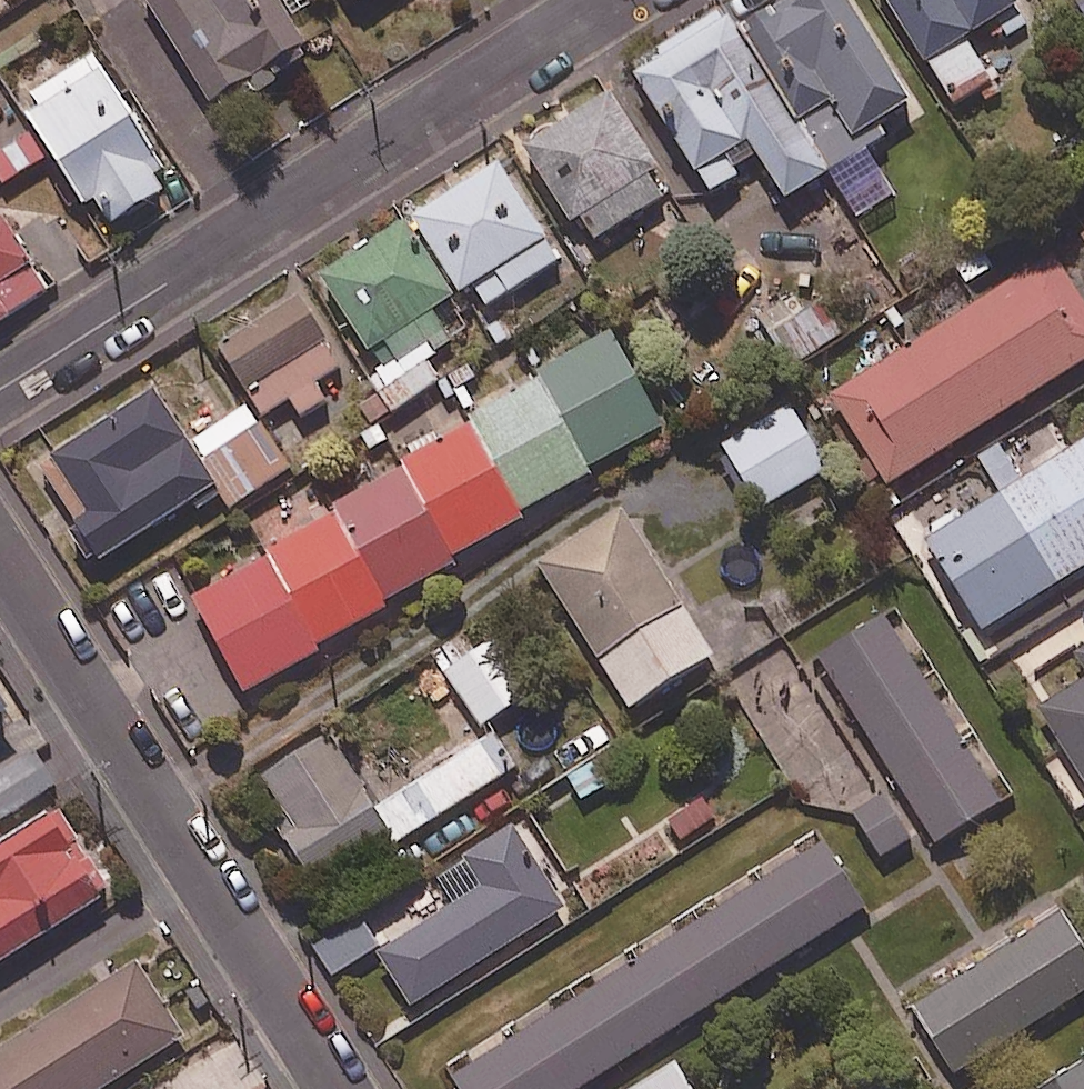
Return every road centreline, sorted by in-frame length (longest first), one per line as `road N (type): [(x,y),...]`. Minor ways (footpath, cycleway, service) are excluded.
road 1 (residential): [(610,0),(0,390)]
road 2 (residential): [(339,1088),(0,562)]

